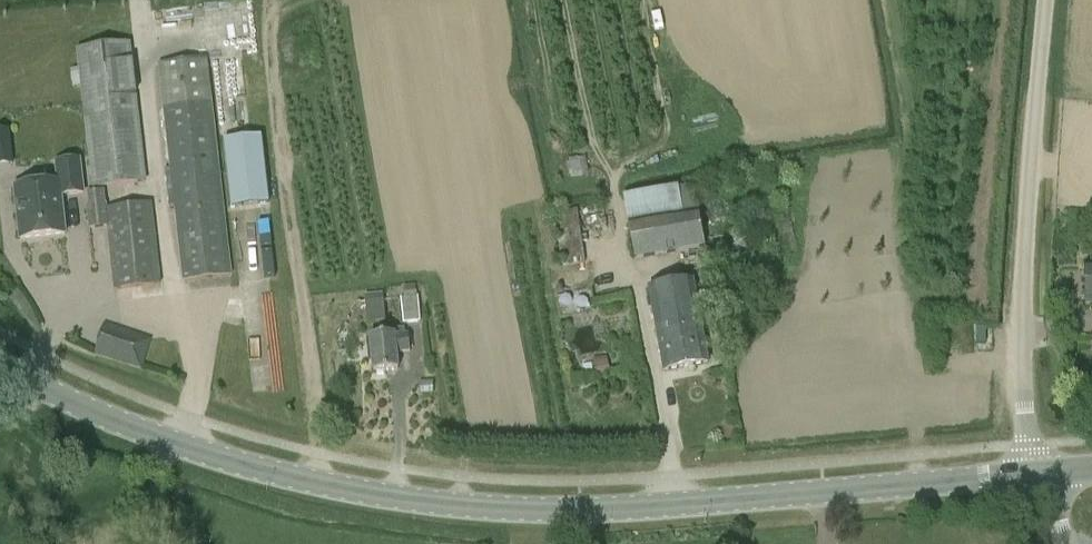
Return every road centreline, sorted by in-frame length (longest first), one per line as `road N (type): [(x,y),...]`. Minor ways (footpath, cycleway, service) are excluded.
road 1 (primary): [(1036,477),(579,512),(402,502),(236,466),(75,404),(0,363)]
road 2 (unclassified): [(1036,477),(1020,342),(1042,0)]

